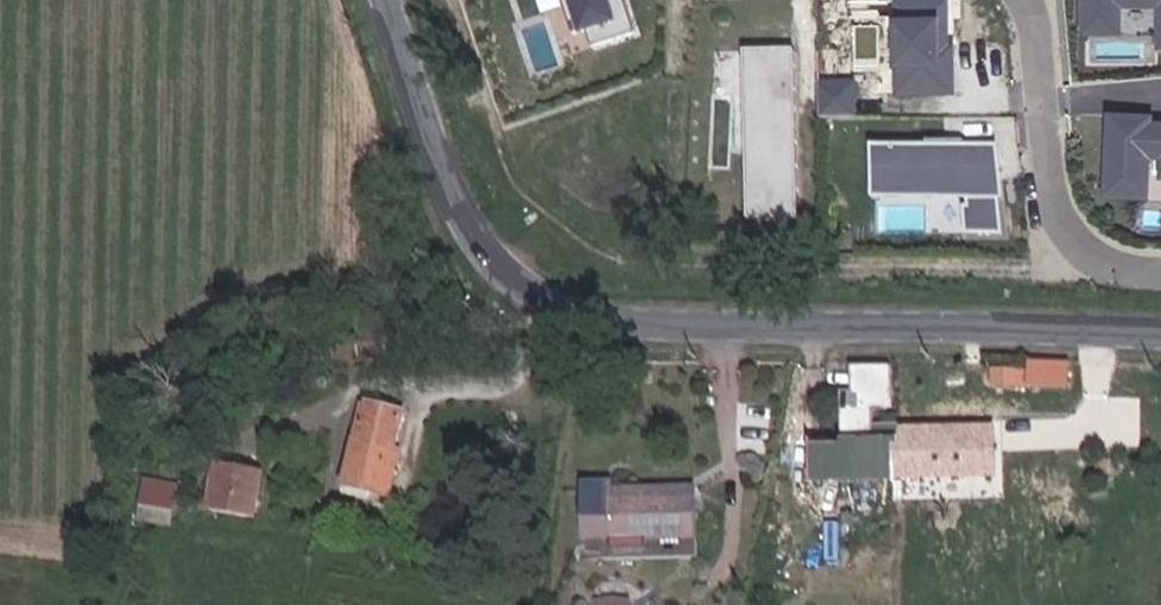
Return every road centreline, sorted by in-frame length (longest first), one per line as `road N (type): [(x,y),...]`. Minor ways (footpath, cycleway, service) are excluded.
road 1 (tertiary): [(1160,332),(592,315),(463,252),(380,0)]
road 2 (residential): [(1160,267),(1105,266),(1056,213),(1024,0)]

